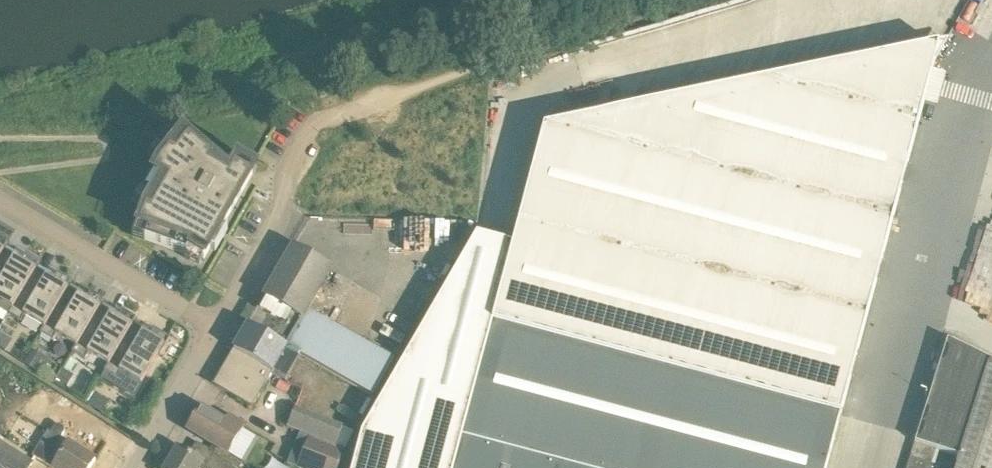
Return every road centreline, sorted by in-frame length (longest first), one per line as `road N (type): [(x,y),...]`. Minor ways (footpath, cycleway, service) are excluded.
road 1 (track): [(701,0),(342,113)]
road 2 (residential): [(217,330),(279,223),(287,173),(315,124),(342,113)]
road 3 (residential): [(0,201),(217,330)]
road 4 (residential): [(135,467),(217,330)]

